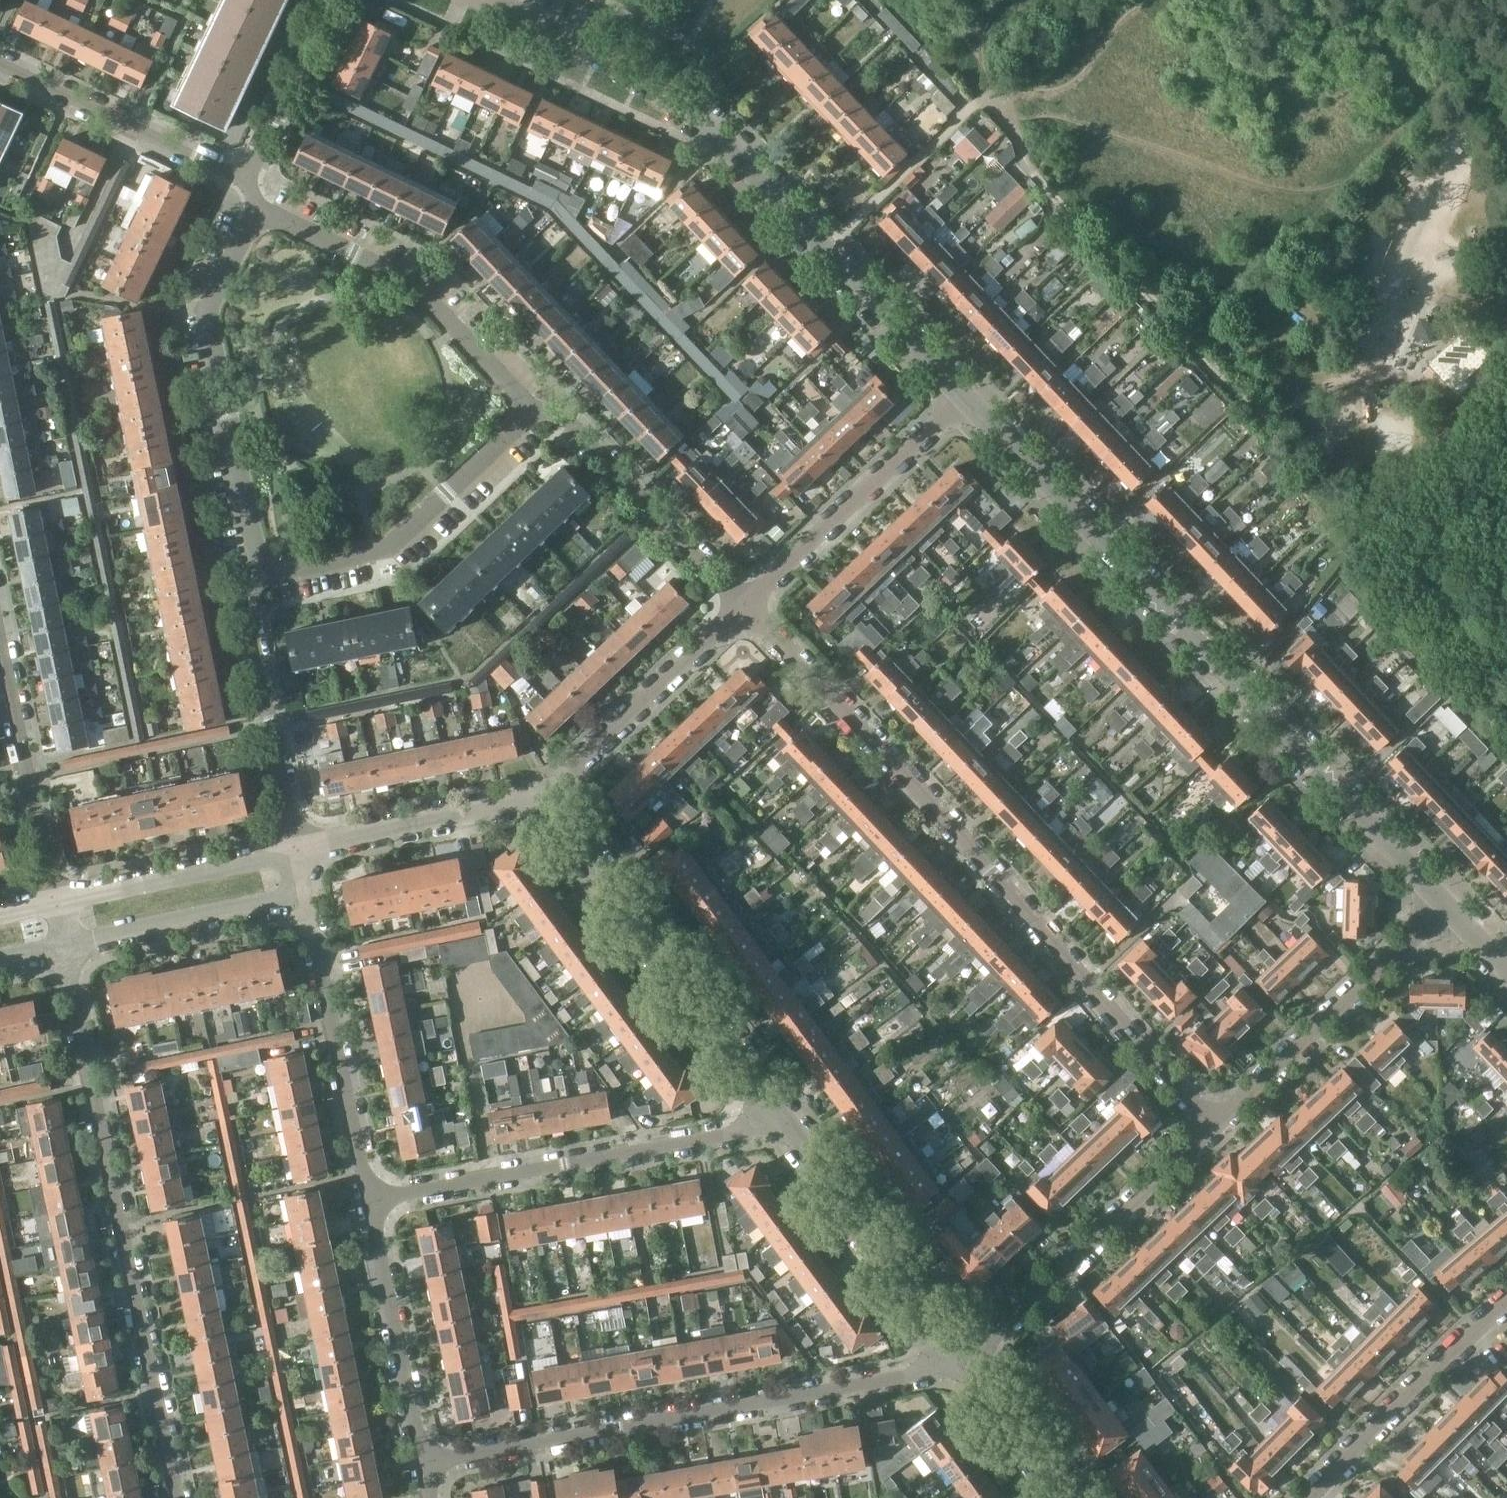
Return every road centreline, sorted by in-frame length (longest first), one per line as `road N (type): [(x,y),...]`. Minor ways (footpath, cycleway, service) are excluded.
road 1 (residential): [(1454,909),(966,395)]
road 2 (residential): [(1214,1124),(744,606)]
road 3 (residential): [(966,395),(696,110),(493,0)]
road 4 (residential): [(177,1497),(64,947)]
road 5 (residential): [(424,1464),(966,1363)]
road 6 (track): [(968,112),(989,95),(1230,337),(1259,355),(1374,375)]
road 7 (residential): [(369,1201),(748,1130),(780,1110)]
road 8 (residential): [(780,1110),(544,793)]
road 9 (residential): [(262,572),(208,310),(260,212)]
road 10 (residential): [(966,1363),(1214,1124)]
road 11 (residential): [(532,408),(412,283),(260,212)]
road 12 (residential): [(262,572),(390,546),(532,408)]
road 13 (residential): [(1214,1124),(1454,909)]
road 14 (residential): [(966,1363),(780,1110)]
road 15 (residential): [(369,1201),(305,897)]
road 16 (residential): [(744,606),(966,395)]
road 17 (residential): [(744,606),(568,418),(532,408)]
road 18 (residential): [(296,851),(249,602),(262,572)]
road 19 (residential): [(54,904),(0,633)]
road 20 (residential): [(1312,1497),(1506,1303)]
road 21 (residential): [(544,793),(744,606)]
road 22 (residential): [(248,180),(0,65)]
road 23 (residential): [(424,1464),(369,1201)]
road 24 (unclassified): [(296,851),(544,793)]
road 25 (unclassified): [(296,851),(54,904)]
road 26 (unclassified): [(64,947),(305,897)]
road 27 (residential): [(248,180),(335,0)]
road 28 (residential): [(1063,1497),(966,1363)]

